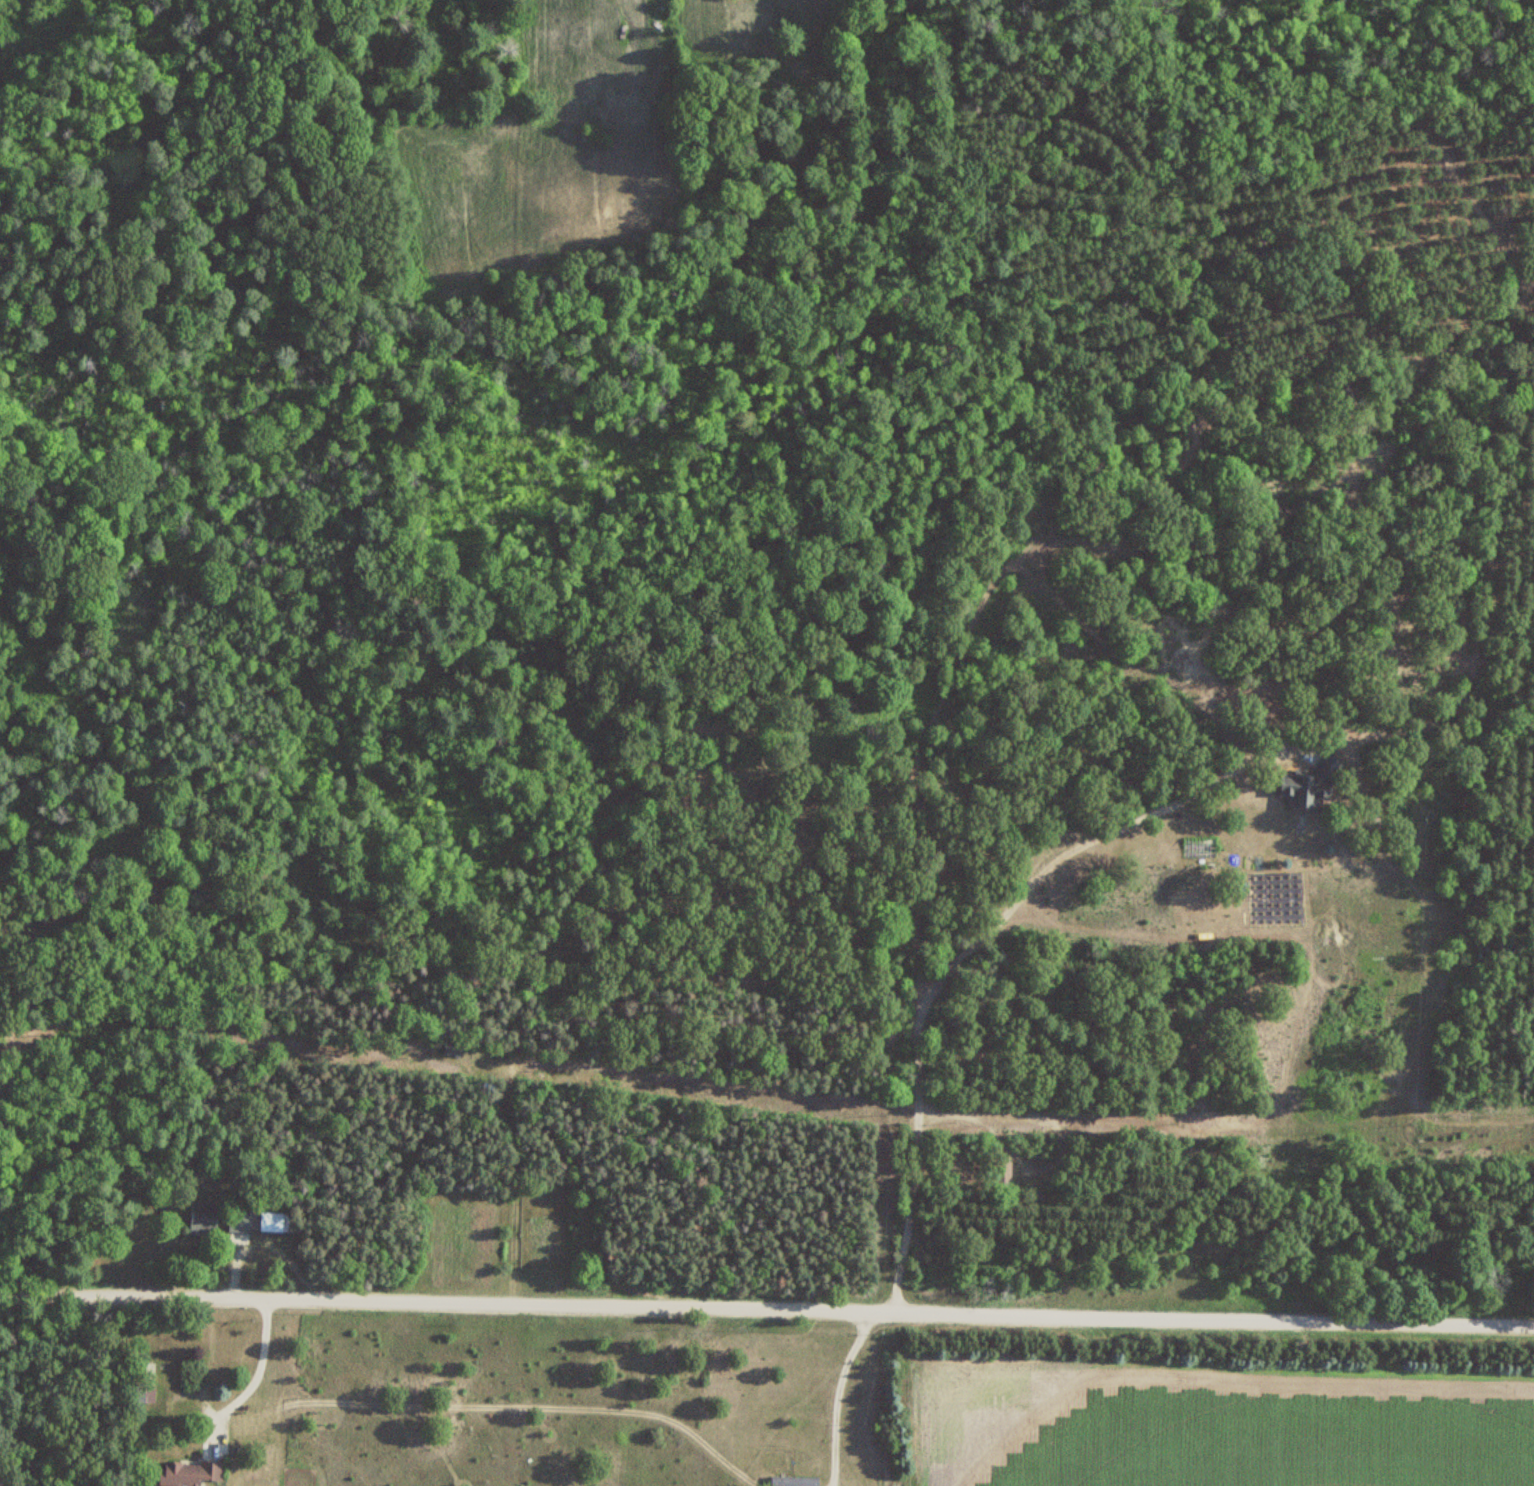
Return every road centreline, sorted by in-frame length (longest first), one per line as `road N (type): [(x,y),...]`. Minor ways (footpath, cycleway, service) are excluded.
road 1 (residential): [(1533,1325),(0,1295)]

